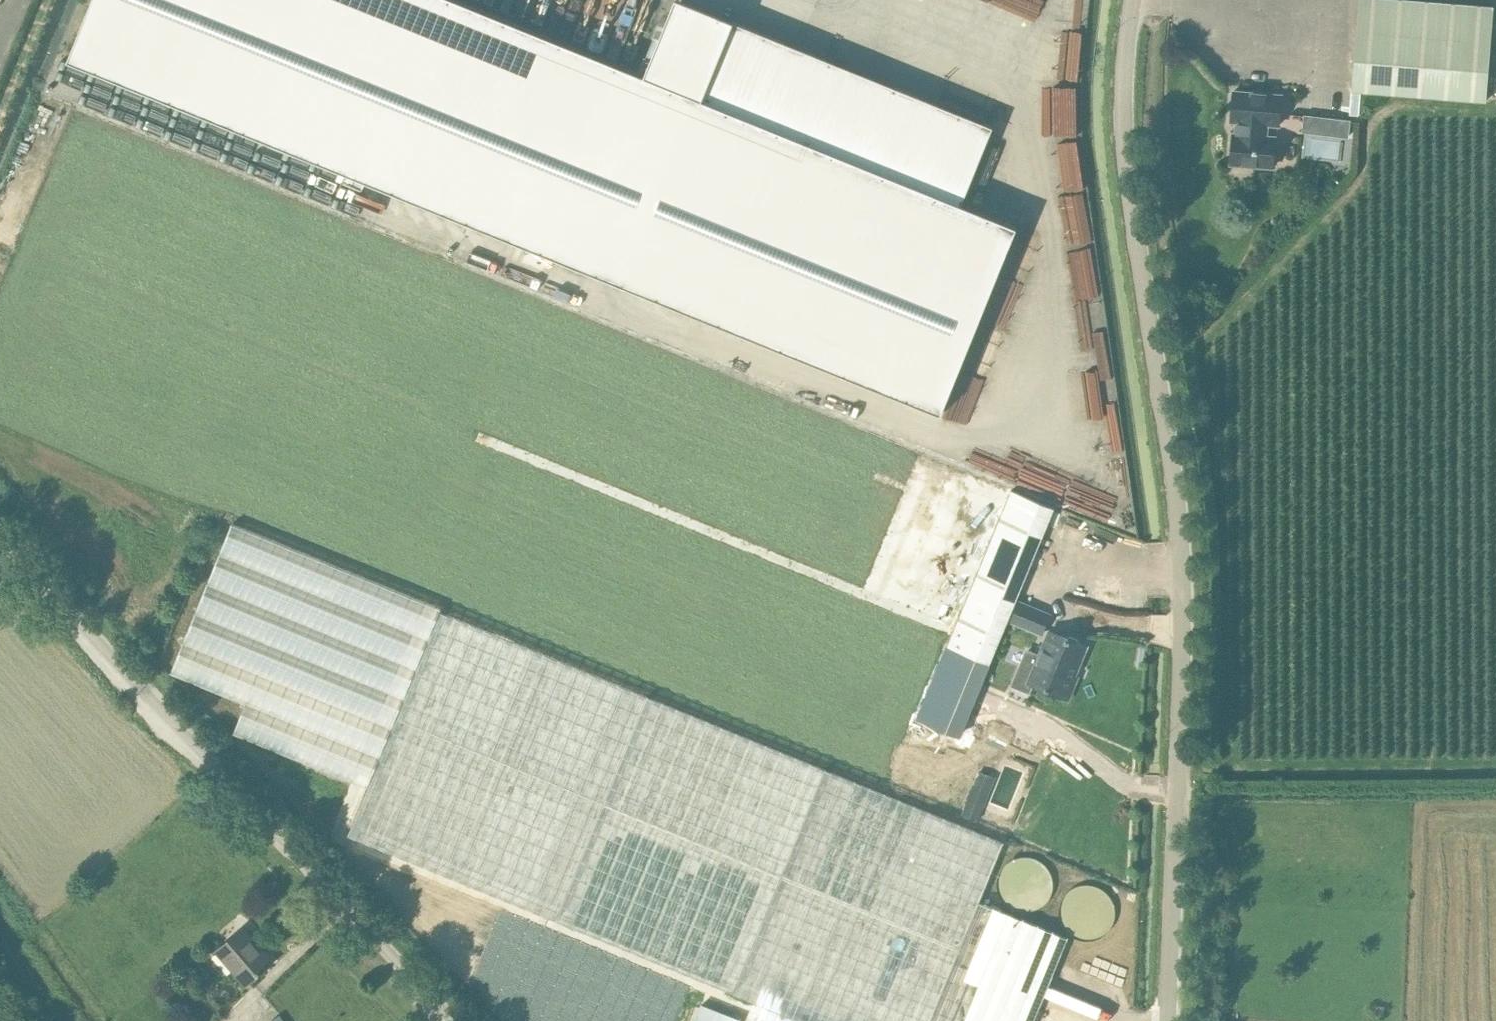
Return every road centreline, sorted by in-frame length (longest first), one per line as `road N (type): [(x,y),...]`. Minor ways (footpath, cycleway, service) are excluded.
road 1 (unclassified): [(1165,1020),(1181,588),(1170,419),(1123,139),(1133,0)]
road 2 (tertiary): [(458,1020),(0,529)]

